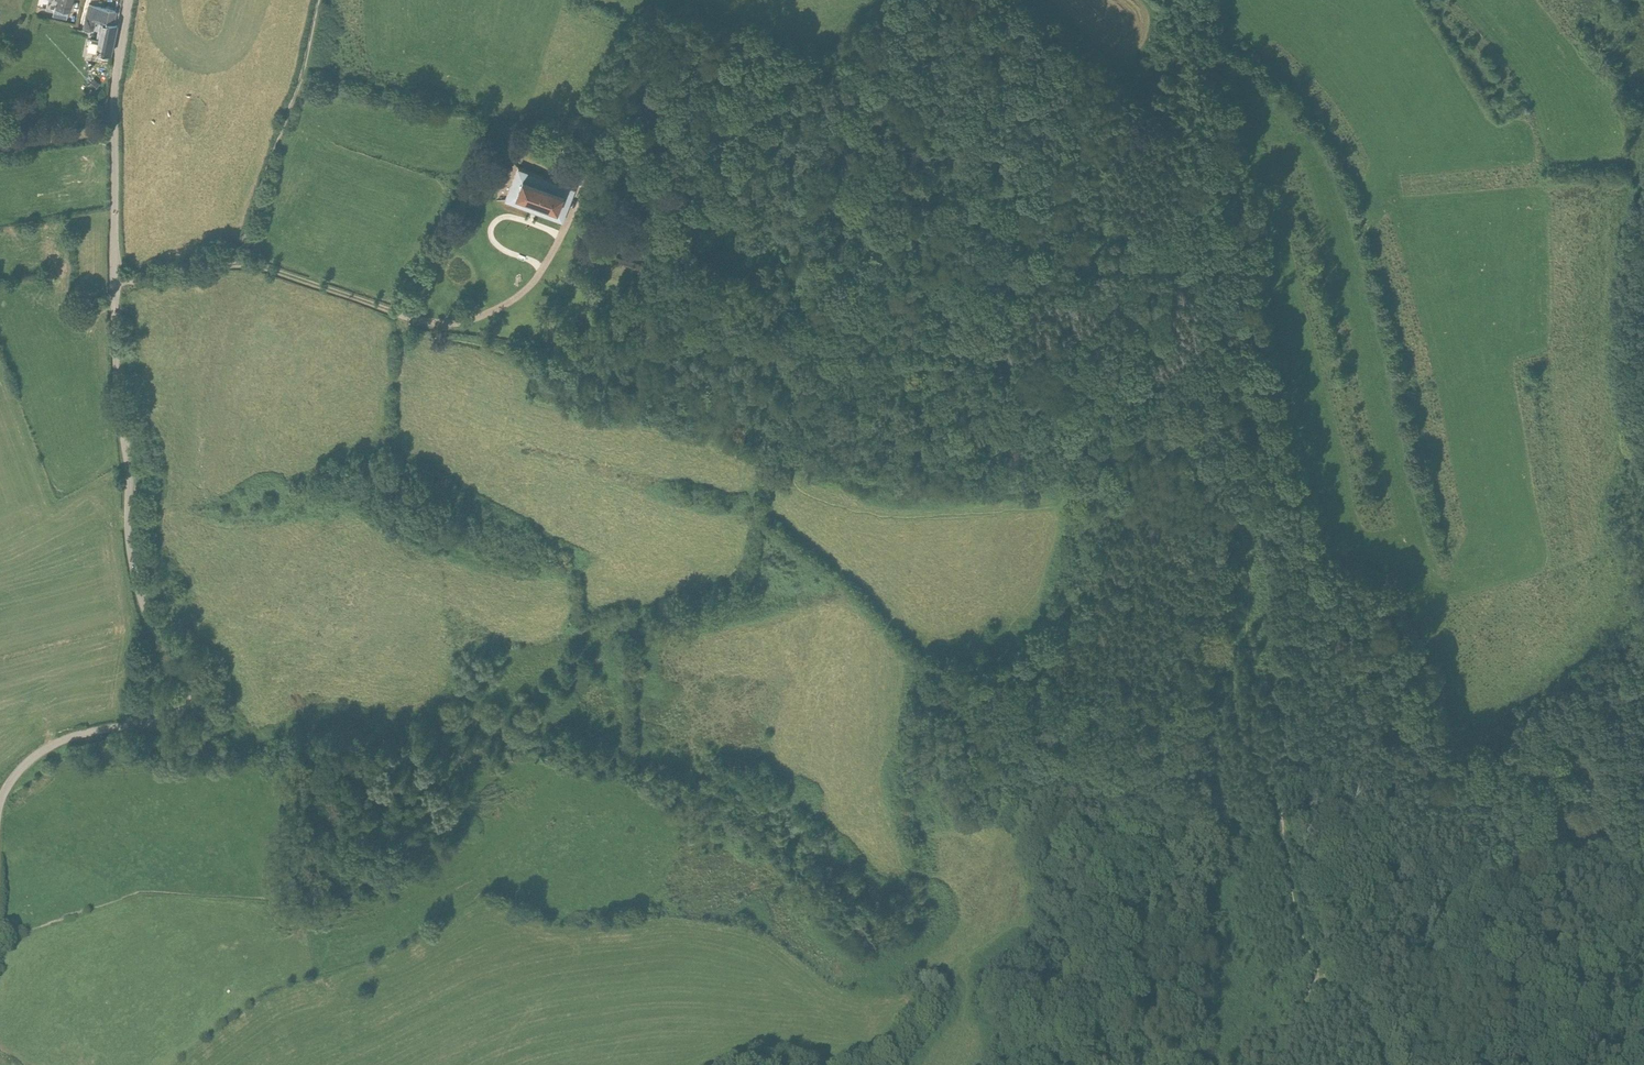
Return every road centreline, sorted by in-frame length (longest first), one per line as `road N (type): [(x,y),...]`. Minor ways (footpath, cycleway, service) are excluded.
road 1 (unclassified): [(0,802),(44,750),(95,731),(169,719),(188,700),(187,682),(155,632),(134,569),(114,281)]
road 2 (track): [(1241,488),(1250,725),(1280,809)]
road 3 (track): [(1643,1064),(1567,1037),(1368,929)]
road 4 (track): [(129,280),(244,238),(301,80)]
road 5 (unclassified): [(114,281),(114,96),(129,0)]
road 6 (track): [(1280,809),(1296,909),(1320,969)]
road 7 (track): [(1368,929),(1281,821)]

